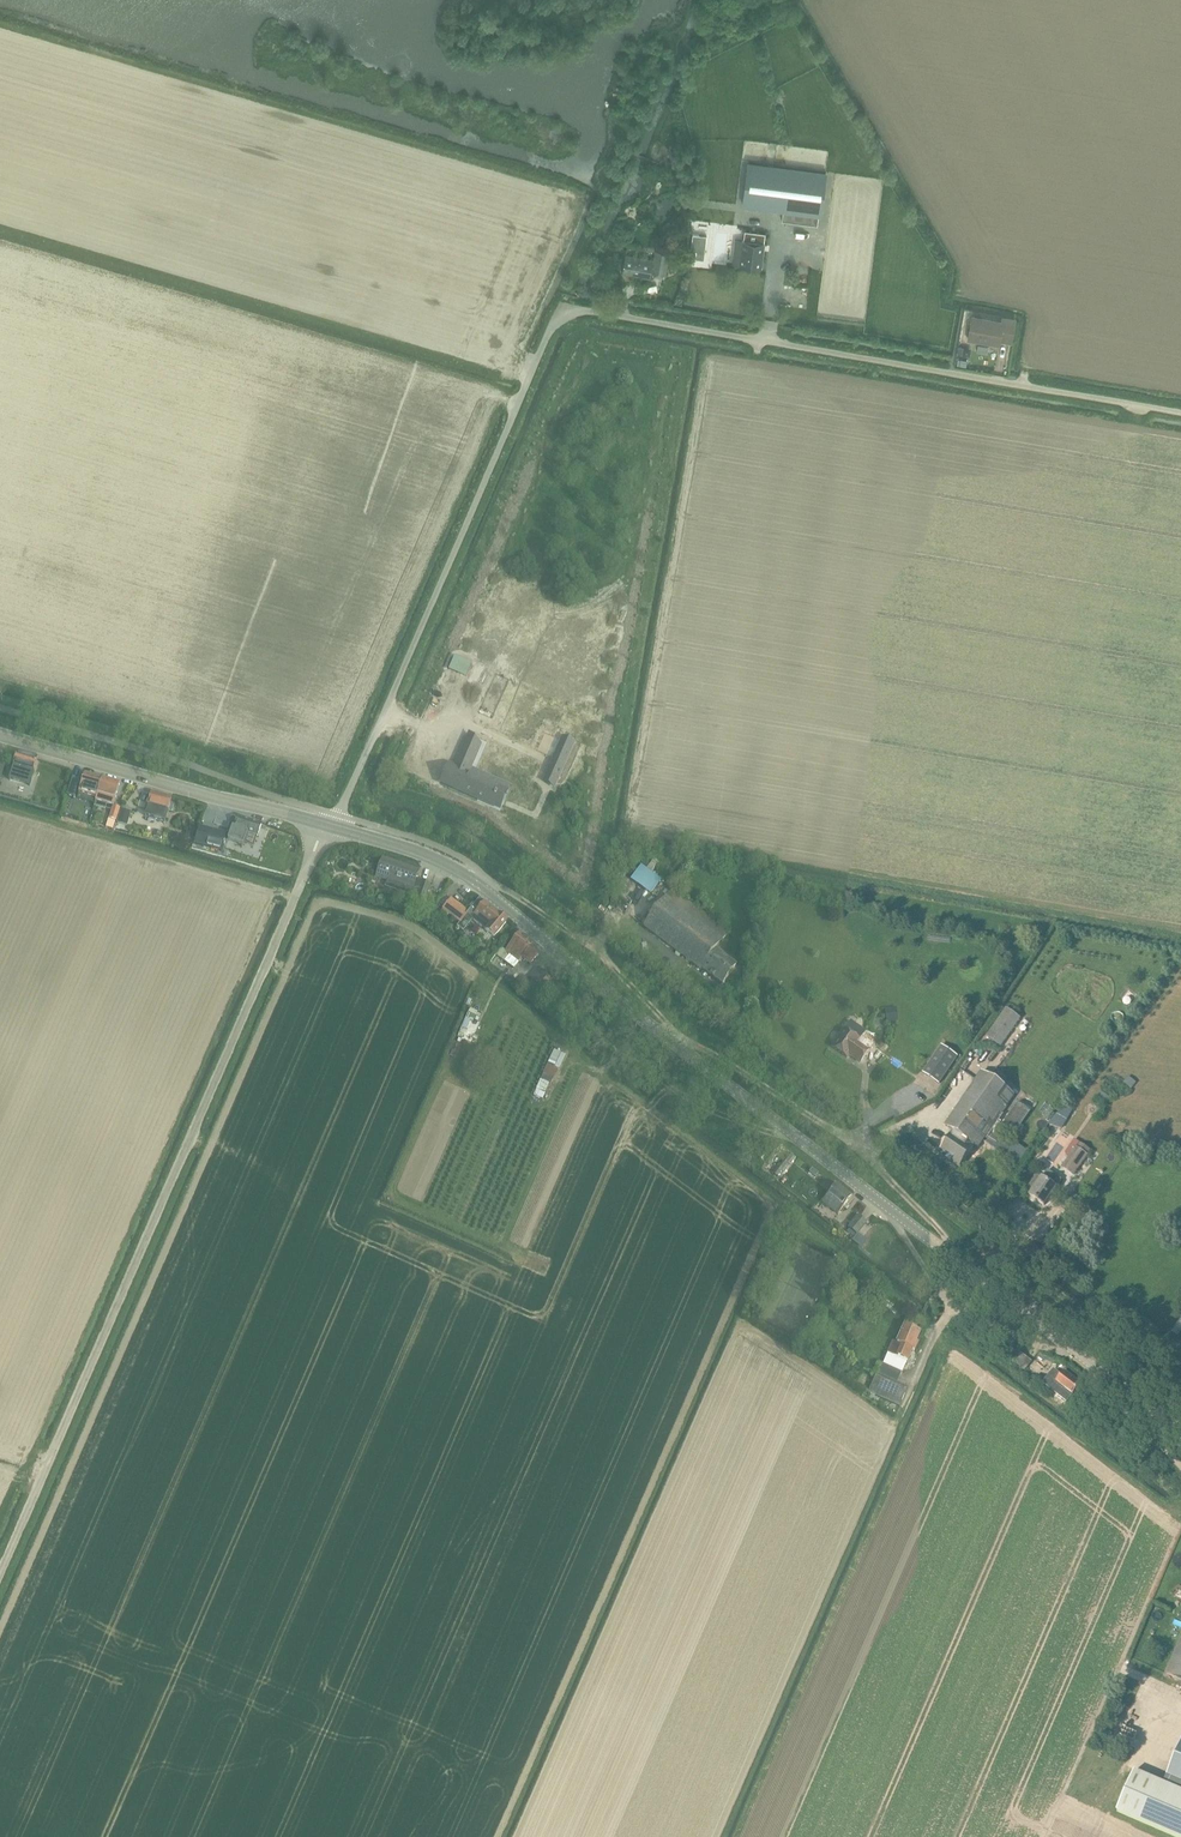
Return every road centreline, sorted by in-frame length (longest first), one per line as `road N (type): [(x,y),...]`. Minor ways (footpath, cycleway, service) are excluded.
road 1 (tertiary): [(1180,1434),(475,881),(429,856),(329,826)]
road 2 (track): [(550,1103),(569,1063),(584,1062),(777,1203),(498,1836)]
road 3 (unclassified): [(0,1573),(329,826)]
road 4 (unclassified): [(1180,413),(583,311),(555,321),(536,362)]
road 5 (track): [(736,1836),(951,1341)]
road 6 (unclassified): [(329,826),(536,362)]
road 7 (tertiary): [(329,826),(0,735)]
road 8 (track): [(555,948),(566,999),(600,1034),(712,1111),(798,1139)]
road 9 (track): [(1173,1511),(938,1330)]
road 10 (track): [(875,1163),(987,1247)]

